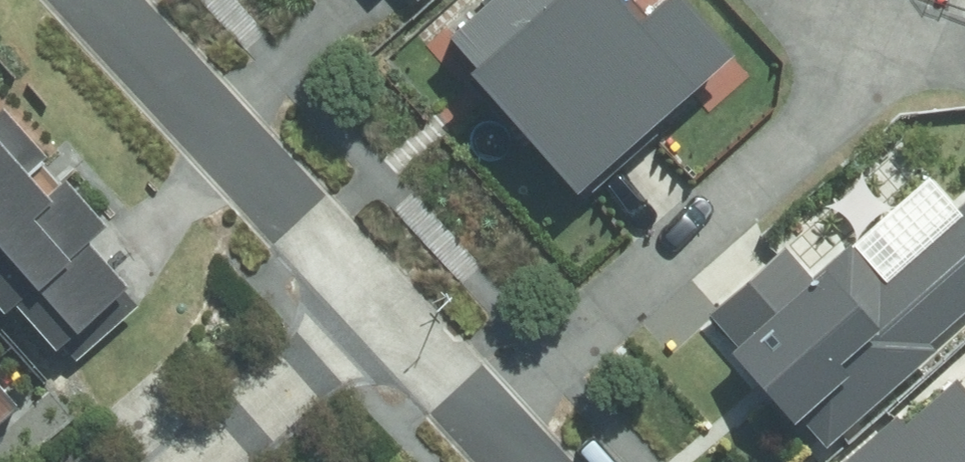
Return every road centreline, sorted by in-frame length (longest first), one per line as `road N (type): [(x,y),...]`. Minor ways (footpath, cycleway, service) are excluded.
road 1 (residential): [(899,38),(493,425)]
road 2 (residential): [(99,0),(382,305)]
road 3 (residential): [(205,461),(382,305)]
road 4 (residential): [(382,305),(493,425)]

